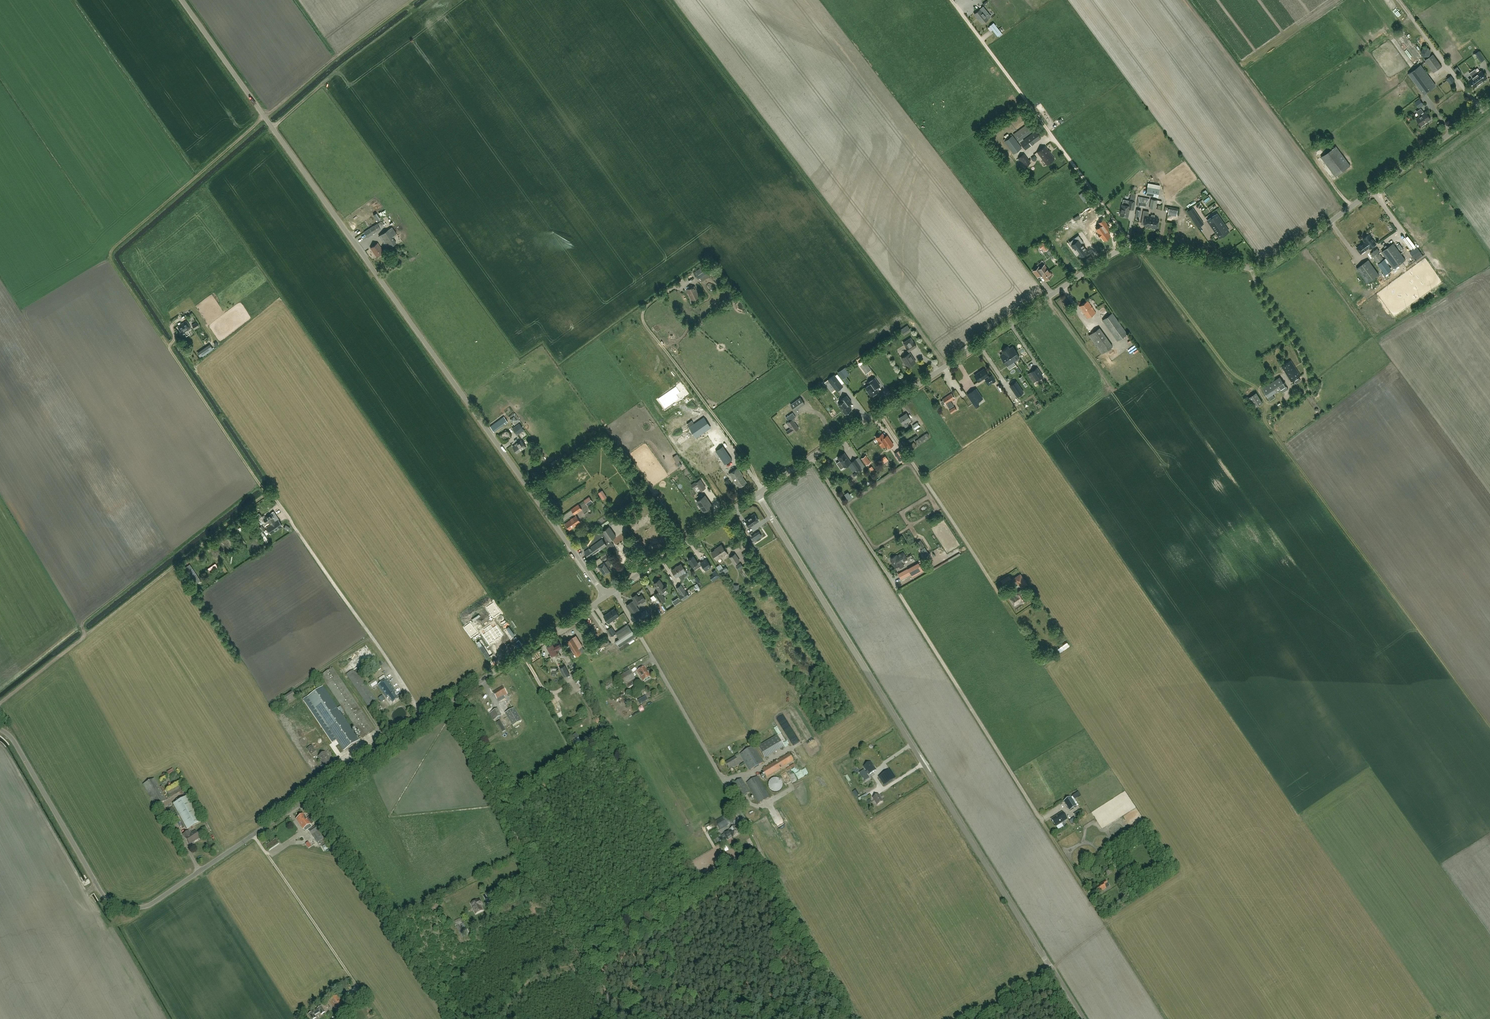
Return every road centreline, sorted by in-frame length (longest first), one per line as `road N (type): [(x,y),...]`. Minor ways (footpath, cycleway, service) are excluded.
road 1 (tertiary): [(0,730),(16,742),(107,902),(139,912),(605,596)]
road 2 (track): [(265,117),(119,242),(110,258),(424,719)]
road 3 (unclassified): [(605,596),(181,0)]
road 4 (unclassified): [(772,519),(1083,1018)]
road 5 (tertiary): [(757,496),(1133,247)]
road 6 (track): [(1138,247),(1225,366),(1260,390),(1270,429),(1378,575)]
road 7 (tertiary): [(1133,247),(1267,265),(1489,105)]
road 8 (track): [(450,702),(577,954),(593,980),(639,1018)]
road 9 (track): [(0,703),(266,493)]
road 10 (unclassified): [(1133,247),(950,0)]
road 11 (unclassified): [(759,849),(614,590)]
road 12 (tertiary): [(614,590),(757,496)]

